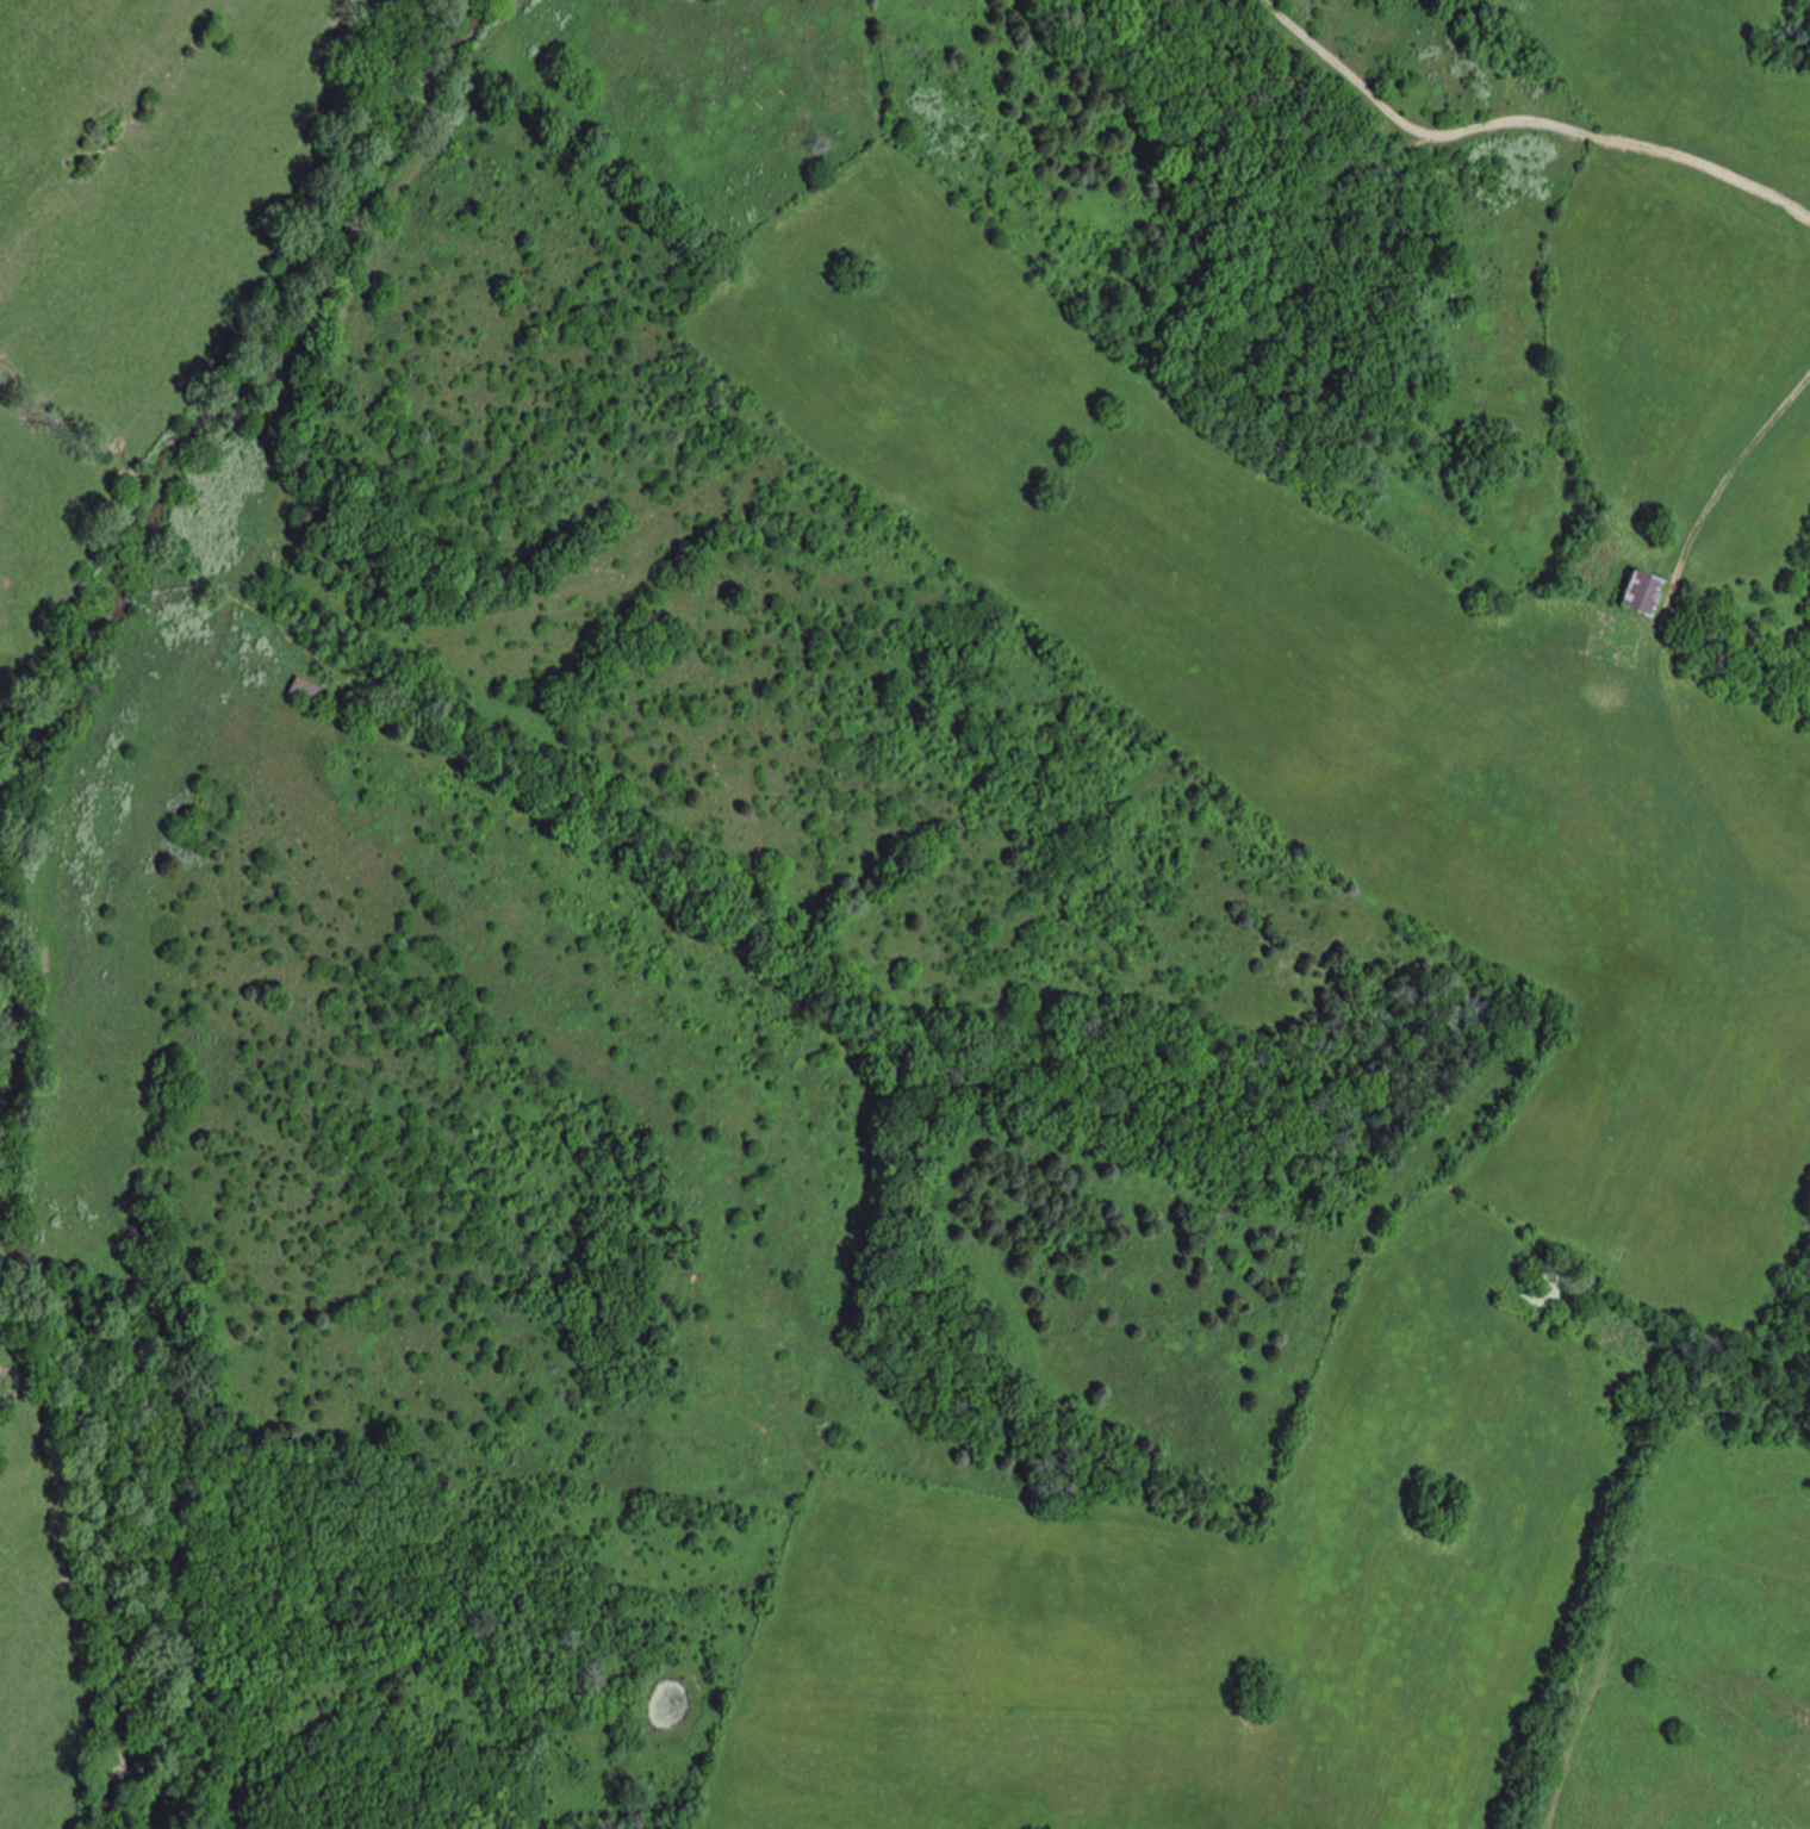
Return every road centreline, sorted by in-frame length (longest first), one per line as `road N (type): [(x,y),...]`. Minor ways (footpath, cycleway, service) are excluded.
road 1 (residential): [(211,664),(223,599),(257,550),(285,490),(349,298),(396,194),(524,0)]
road 2 (track): [(1809,226),(1716,173),(1547,124),(1420,136),(1379,88),(1265,0)]
road 3 (track): [(1656,670),(1675,574),(1694,528),(1809,378)]

